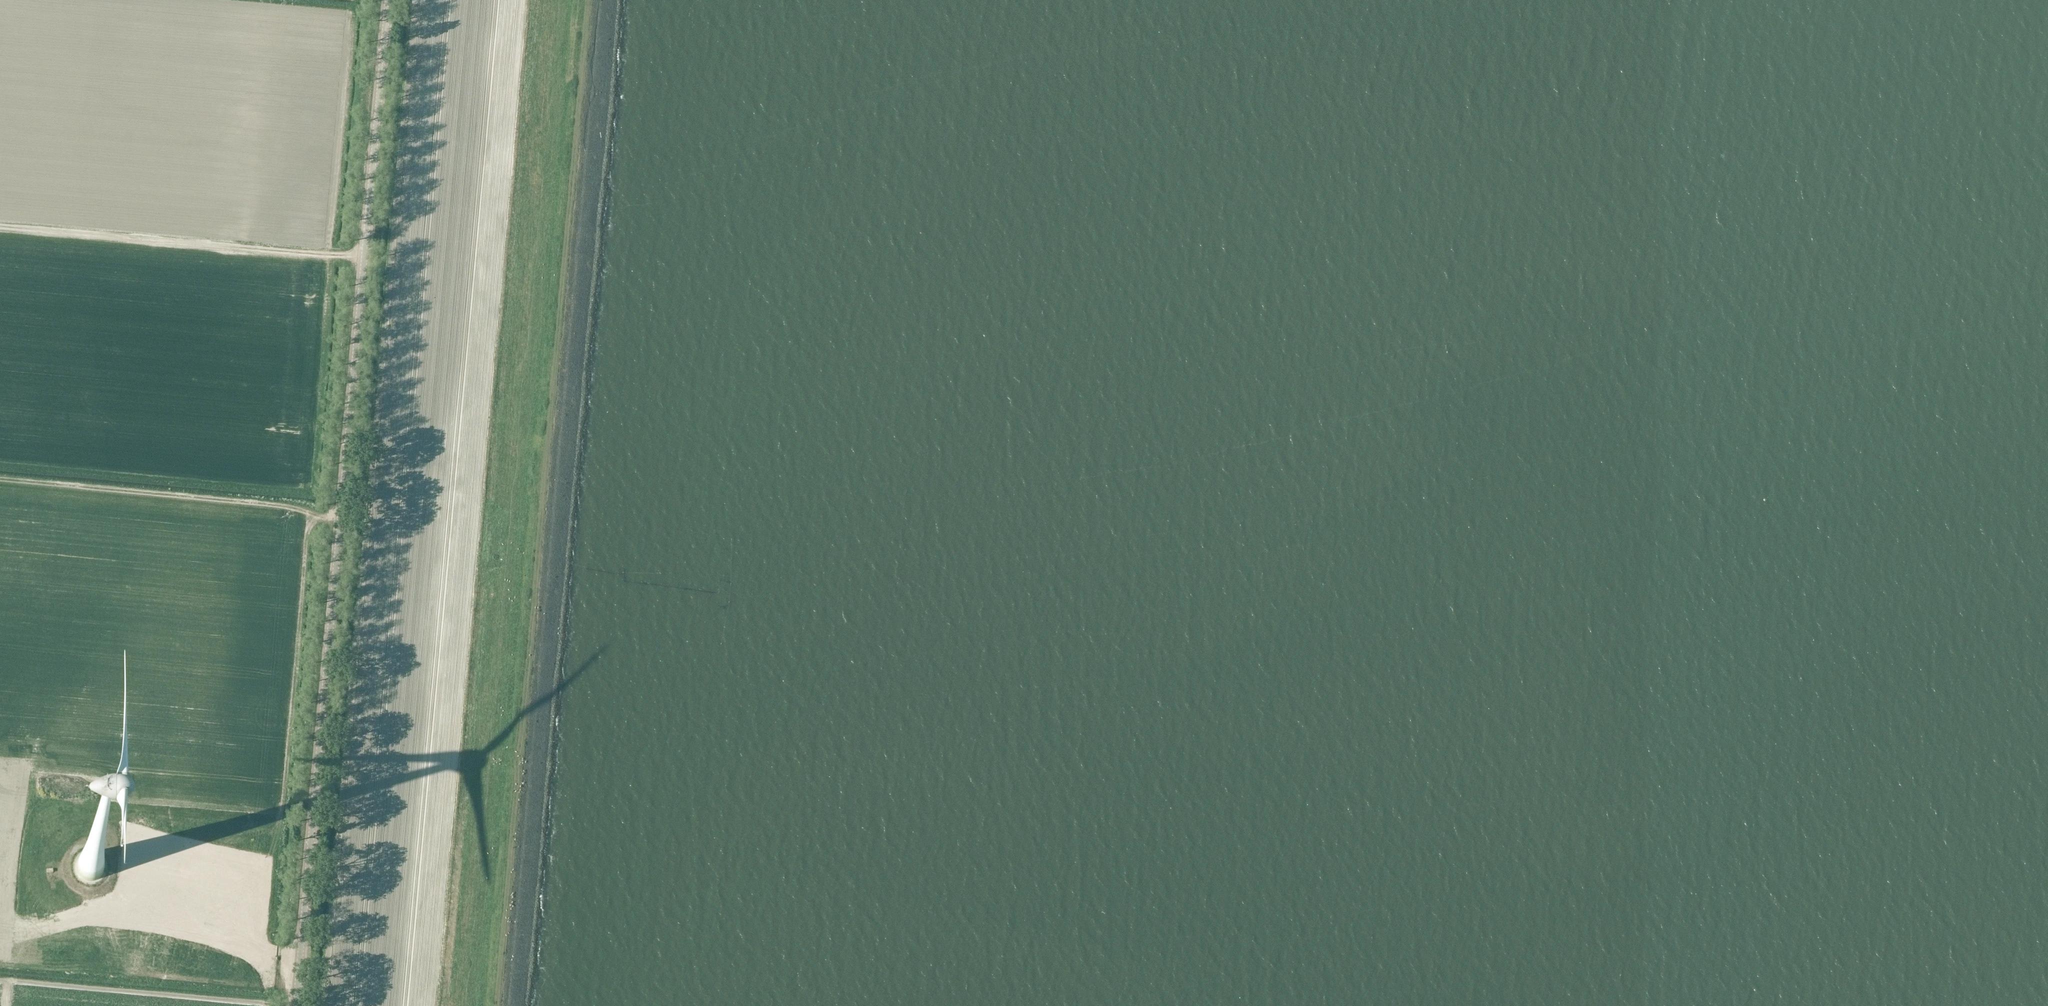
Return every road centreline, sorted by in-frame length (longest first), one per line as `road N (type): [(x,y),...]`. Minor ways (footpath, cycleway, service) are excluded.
road 1 (tertiary): [(299,1005),(390,0)]
road 2 (track): [(0,228),(367,260)]

